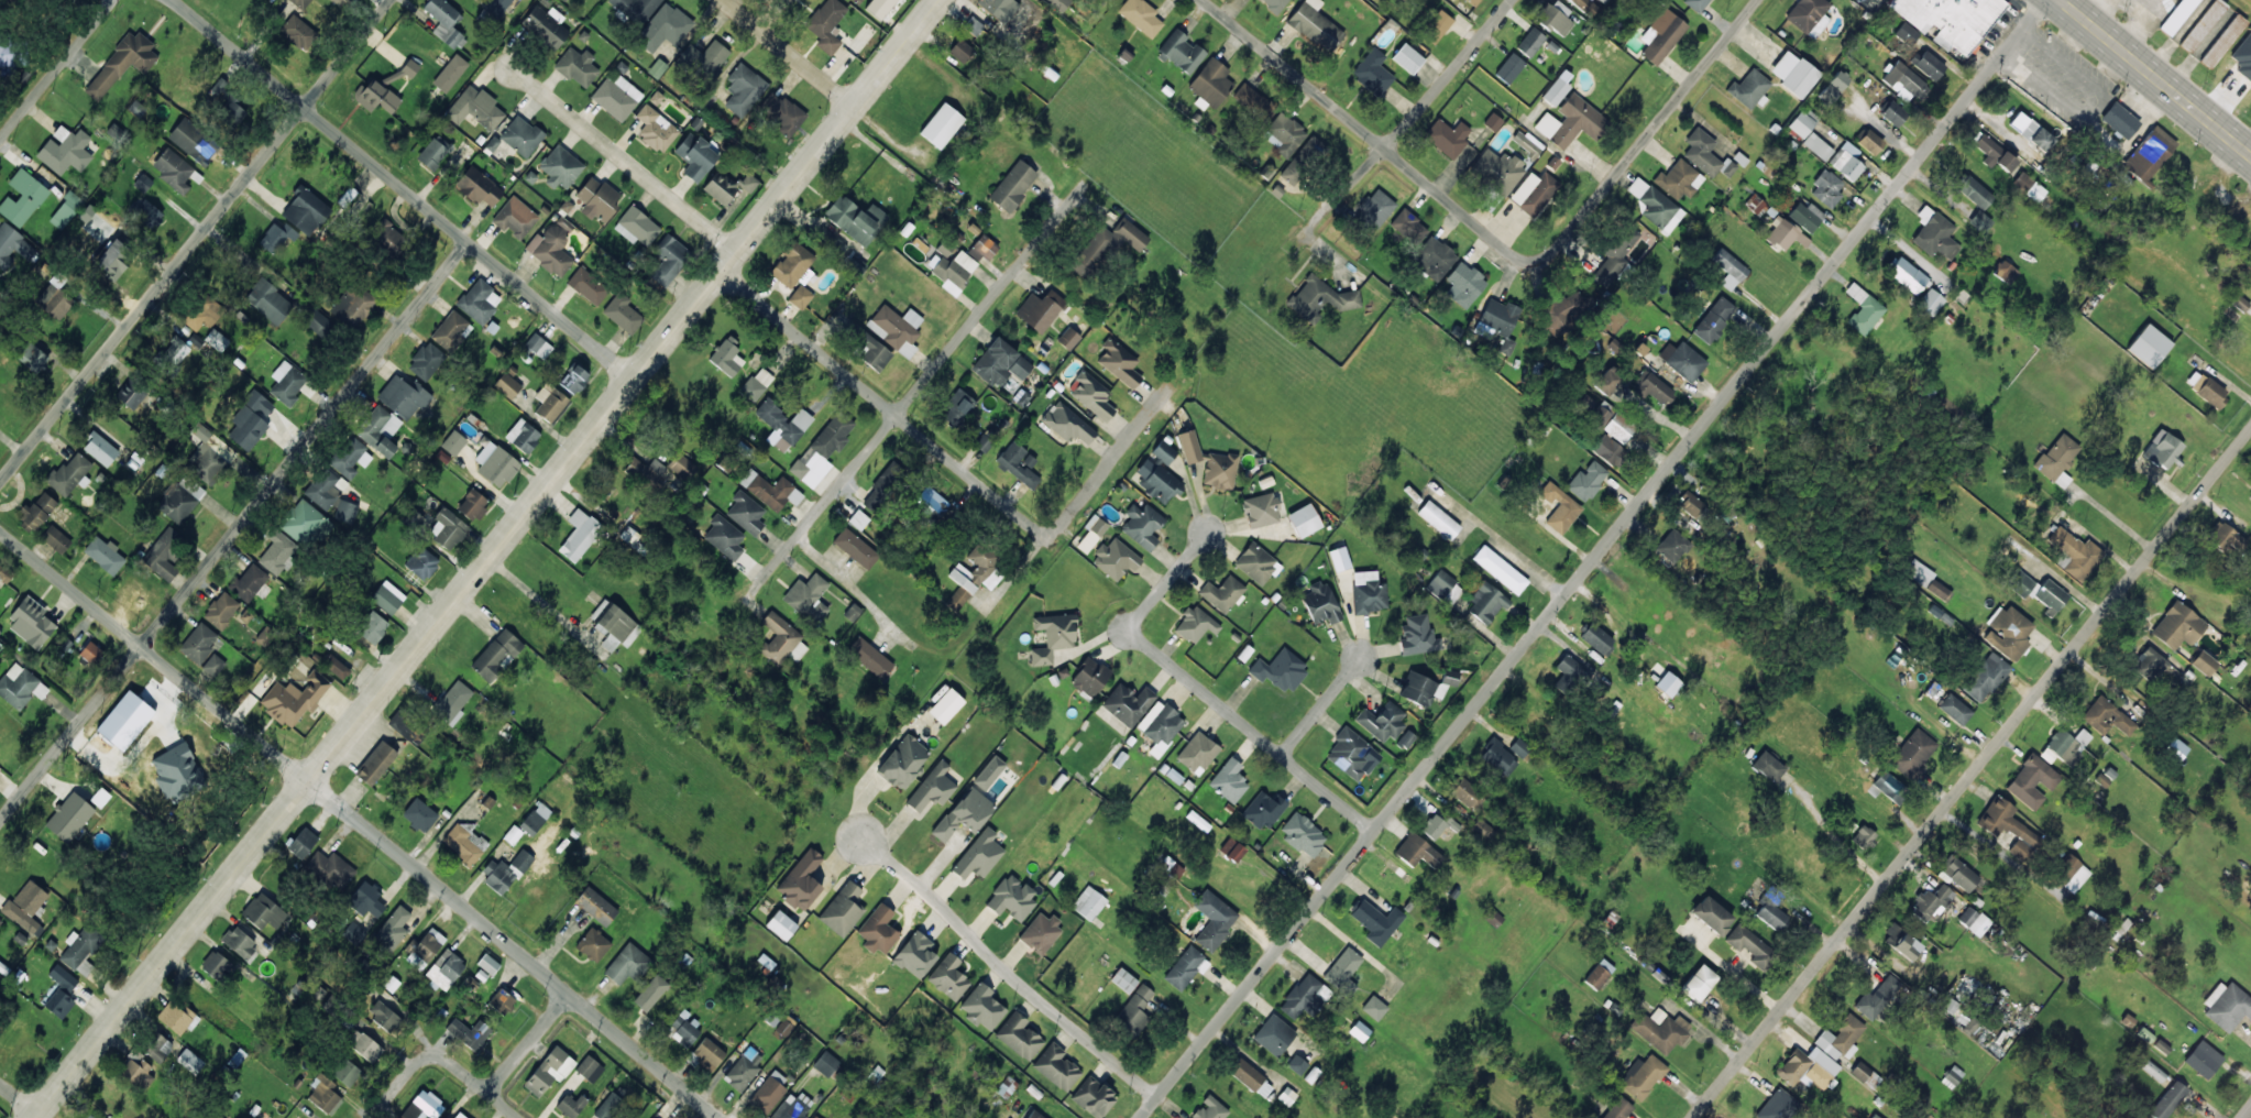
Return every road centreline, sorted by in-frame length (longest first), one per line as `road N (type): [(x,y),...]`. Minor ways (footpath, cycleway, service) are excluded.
road 1 (residential): [(1140,1117),(2047,0)]
road 2 (secondary): [(34,1117),(938,0)]
road 3 (tertiary): [(720,1117),(0,530)]
road 4 (residential): [(1691,1117),(2250,427)]
road 5 (residential): [(0,821),(469,241)]
road 6 (residential): [(0,481),(389,0)]
road 7 (tertiary): [(634,377),(174,0)]
road 8 (residential): [(755,594),(1072,201)]
road 9 (residential): [(1372,833),(1135,639),(1134,614),(1205,529)]
road 10 (residential): [(1043,537),(720,271)]
road 11 (residential): [(1157,1097),(1003,972),(925,891),(860,840)]
road 12 (residential): [(1757,0),(1557,249),(1533,262),(1494,241)]
road 13 (residential): [(1204,0),(1494,241)]
road 14 (residential): [(1316,226),(1512,0)]
road 15 (residential): [(736,250),(513,66)]
road 16 (residential): [(1114,442),(943,670)]
road 17 (primary): [(2250,154),(2062,0)]
road 18 (residential): [(0,138),(112,0)]
road 19 (residential): [(1573,584),(1445,476)]
road 20 (residential): [(854,105),(724,0)]
road 21 (residential): [(1502,525),(1579,420)]
road 22 (residential): [(486,1093),(568,993)]
road 23 (residential): [(1274,753),(1354,653)]

